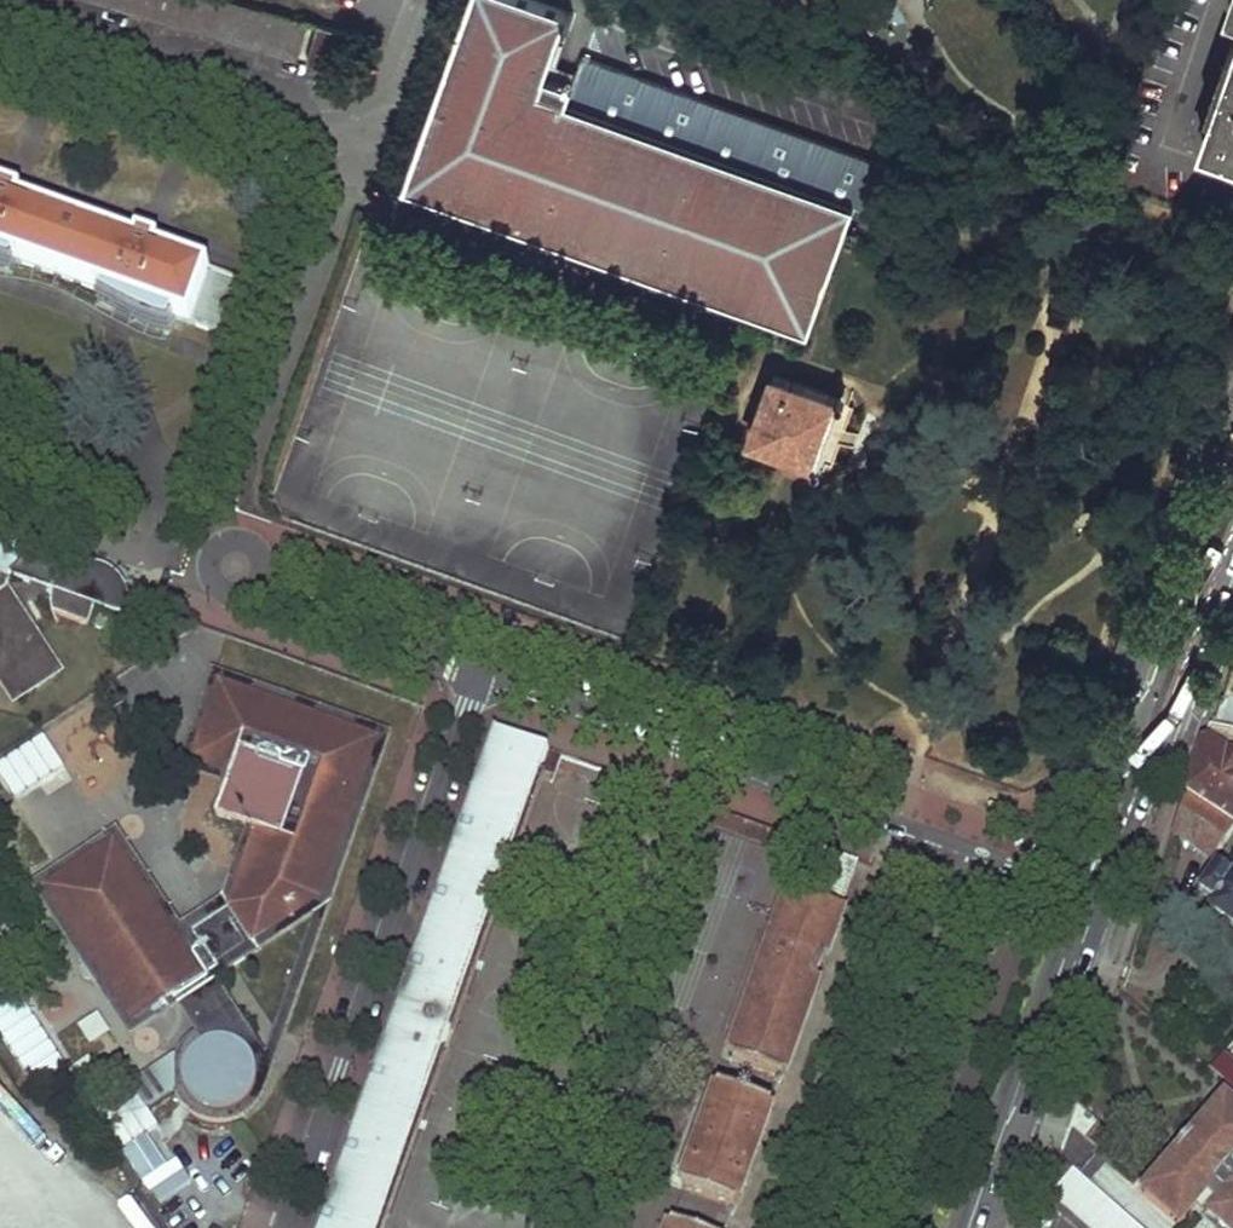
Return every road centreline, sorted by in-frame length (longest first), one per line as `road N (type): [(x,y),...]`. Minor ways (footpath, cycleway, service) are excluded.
road 1 (residential): [(1092,894),(484,669)]
road 2 (residential): [(484,669),(285,1227)]
road 3 (primary): [(1092,894),(1232,515)]
road 4 (primary): [(971,1227),(1092,894)]
road 5 (residential): [(236,566),(484,669)]

